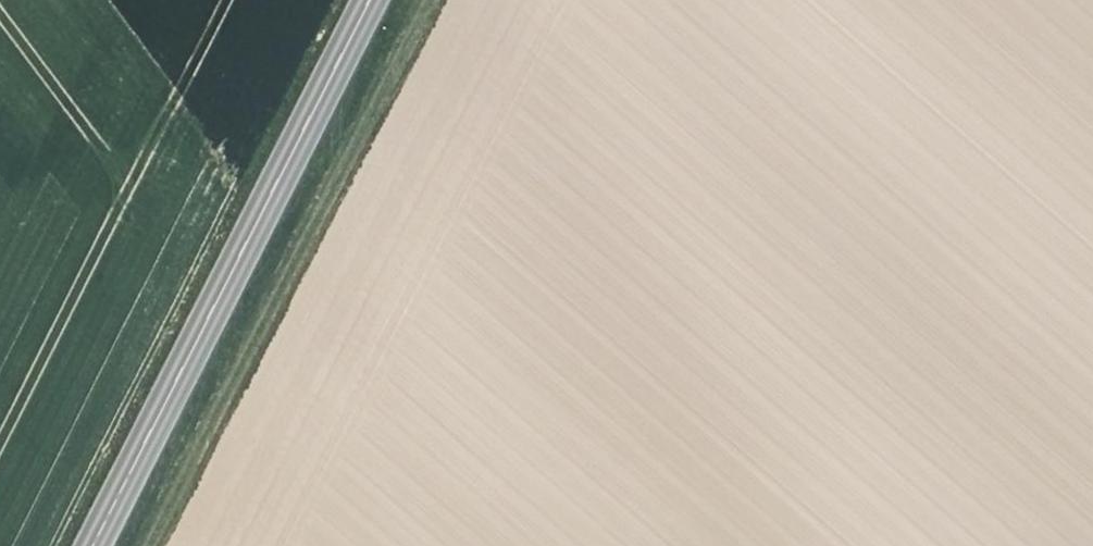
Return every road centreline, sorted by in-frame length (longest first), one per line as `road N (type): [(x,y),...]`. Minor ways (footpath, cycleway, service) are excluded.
road 1 (secondary): [(79,545),(360,0)]

